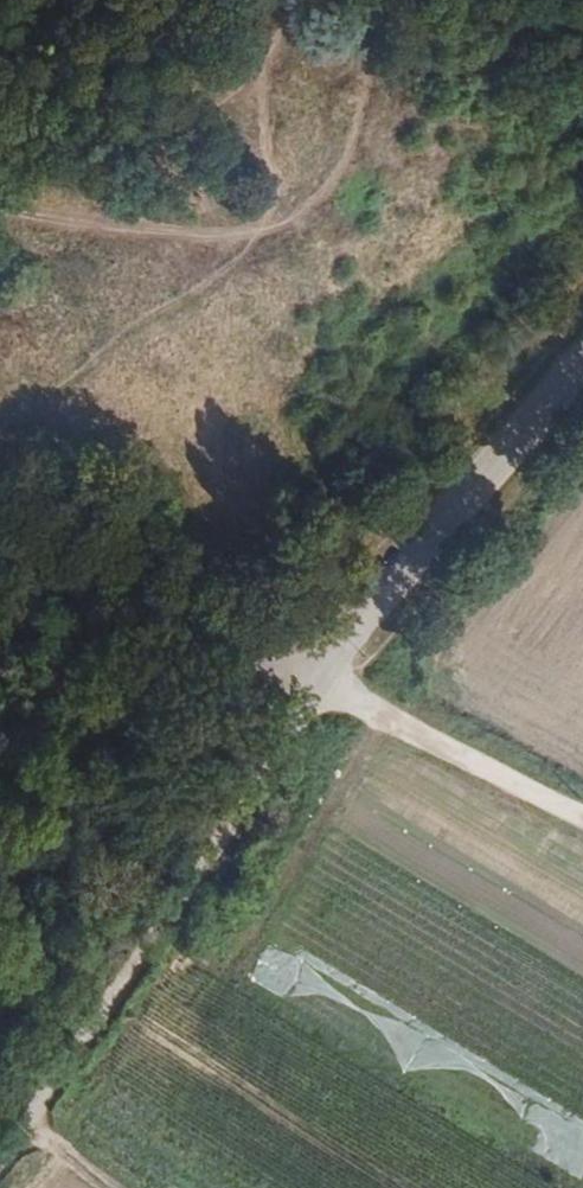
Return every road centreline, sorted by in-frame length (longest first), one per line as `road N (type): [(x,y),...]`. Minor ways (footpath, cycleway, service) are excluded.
road 1 (unclassified): [(323,685),(0,1150)]
road 2 (unclassified): [(323,685),(340,638),(582,358)]
road 3 (unclassified): [(582,817),(323,685)]
road 4 (track): [(189,636),(0,594)]
road 5 (unclassified): [(323,685),(189,636)]
road 6 (track): [(21,1120),(122,1187)]

